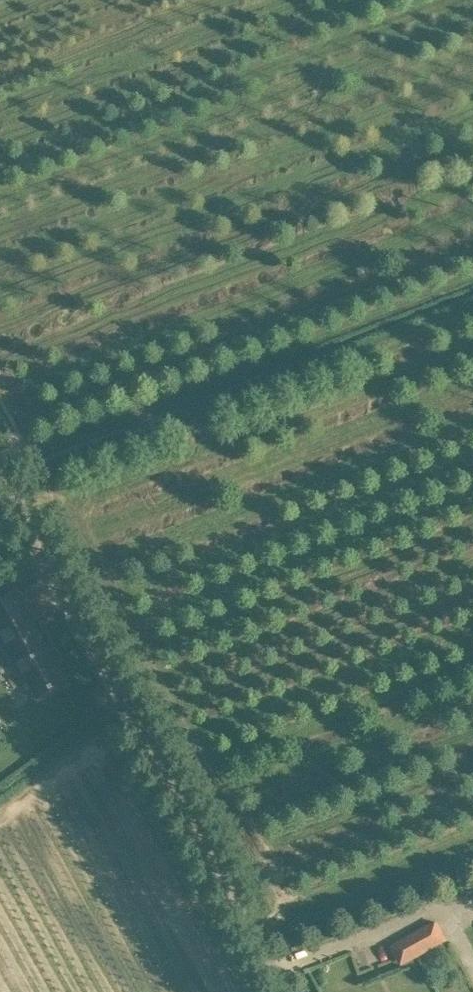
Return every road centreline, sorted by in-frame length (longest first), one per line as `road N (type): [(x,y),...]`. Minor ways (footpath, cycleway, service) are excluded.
road 1 (unclassified): [(282,991),(0,488)]

